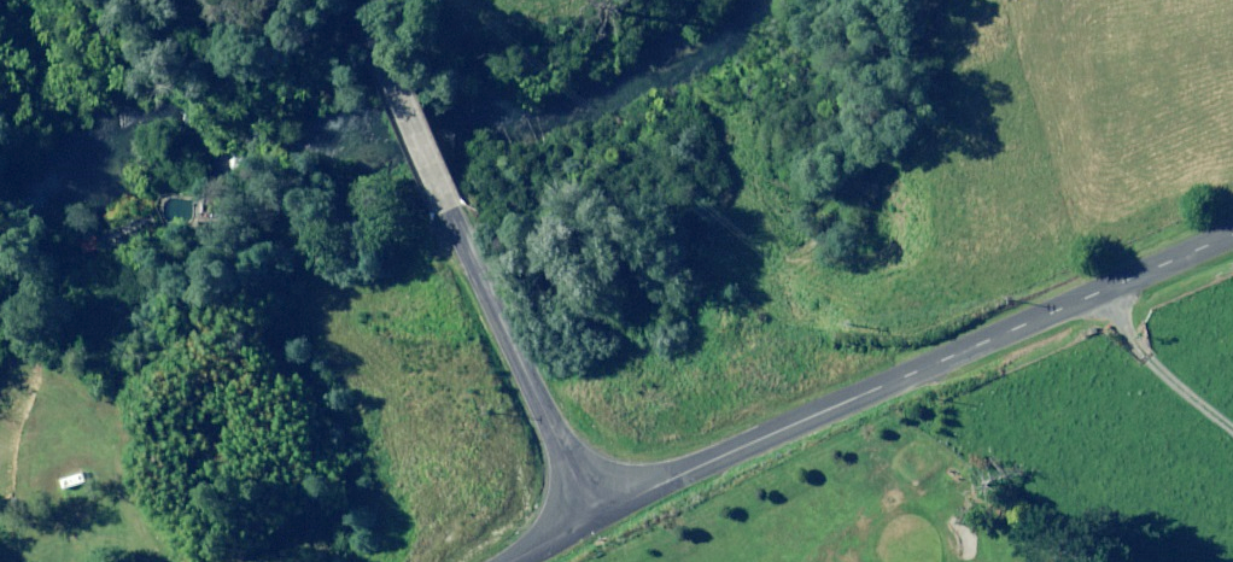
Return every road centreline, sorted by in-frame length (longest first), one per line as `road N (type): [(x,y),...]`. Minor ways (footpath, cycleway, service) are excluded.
road 1 (tertiary): [(591,518),(704,461),(1232,231)]
road 2 (tertiary): [(591,518),(352,0)]
road 3 (track): [(1094,291),(1232,419)]

